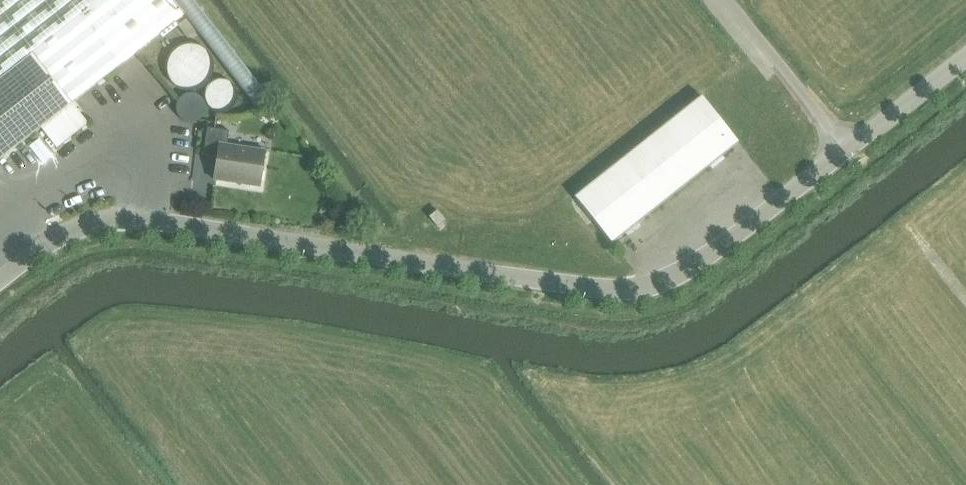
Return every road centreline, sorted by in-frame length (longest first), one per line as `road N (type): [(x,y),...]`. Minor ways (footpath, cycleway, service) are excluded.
road 1 (tertiary): [(0,277),(52,237),(111,215),(403,262),(635,287),(688,266),(839,149)]
road 2 (unclassified): [(839,149),(725,0)]
road 3 (tertiary): [(839,149),(965,51)]

